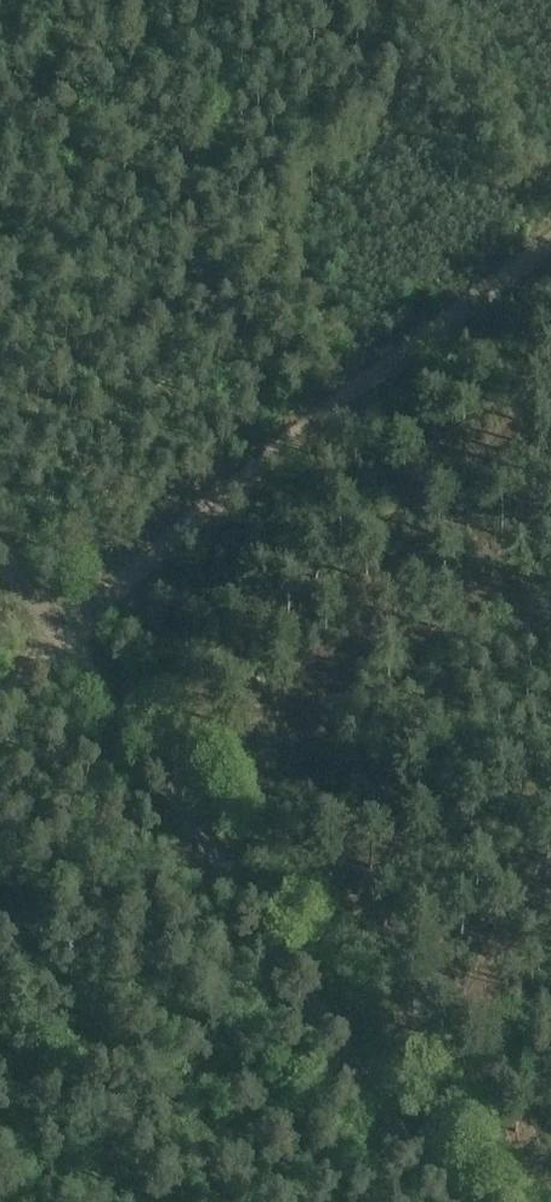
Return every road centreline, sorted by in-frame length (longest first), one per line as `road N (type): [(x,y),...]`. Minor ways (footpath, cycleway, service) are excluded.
road 1 (track): [(447,1201),(0,554)]
road 2 (track): [(550,241),(222,498),(0,692)]

